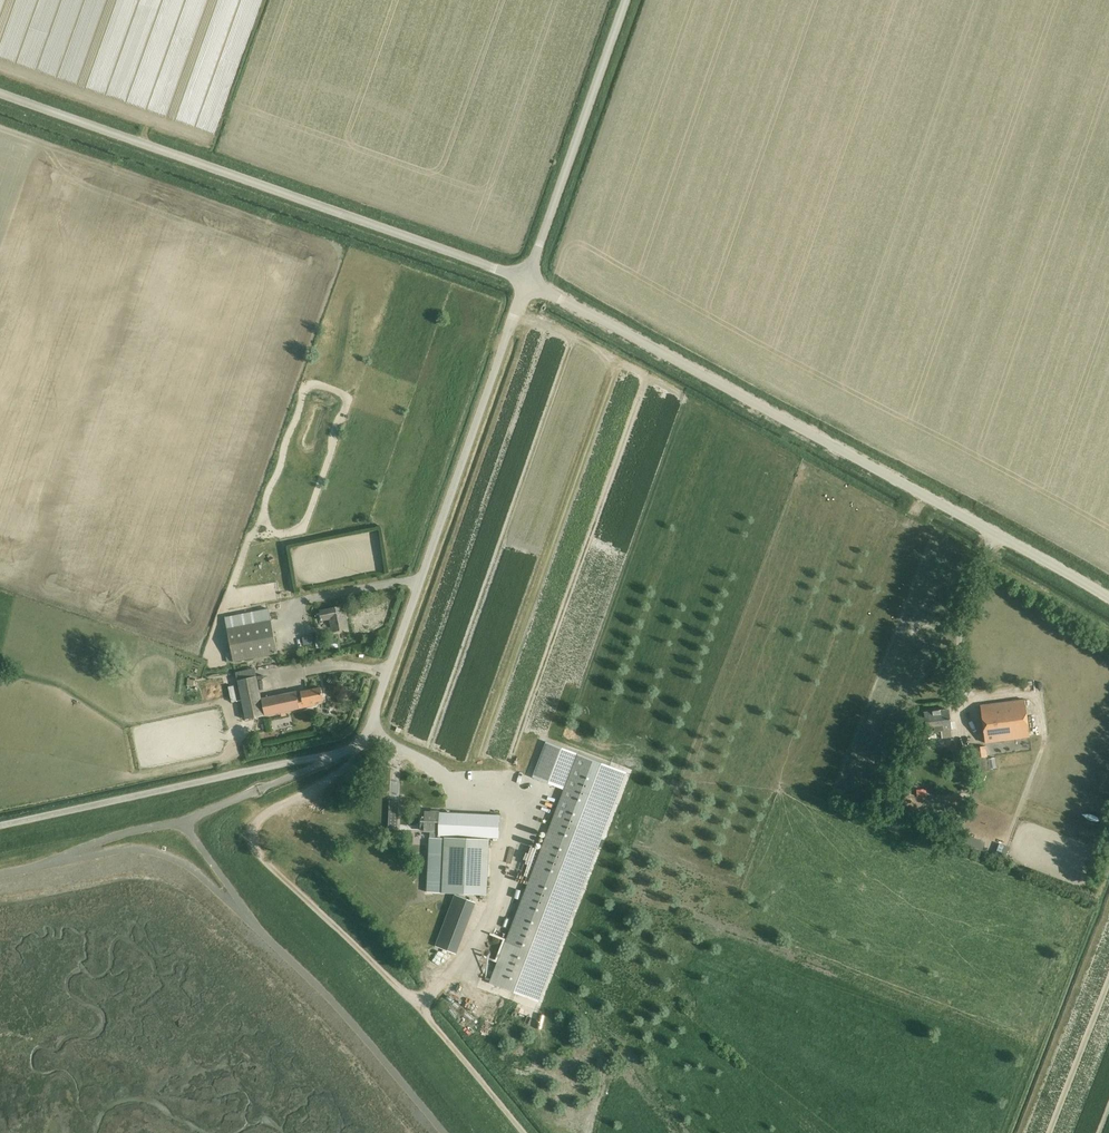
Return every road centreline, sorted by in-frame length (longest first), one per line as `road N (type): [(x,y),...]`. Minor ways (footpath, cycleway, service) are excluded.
road 1 (unclassified): [(527,283),(363,739),(334,754),(0,825)]
road 2 (tertiary): [(1108,603),(527,283)]
road 3 (track): [(812,436),(824,417),(558,269),(649,0)]
road 4 (unclassified): [(527,283),(0,94)]
road 5 (tertiary): [(527,283),(627,0)]

